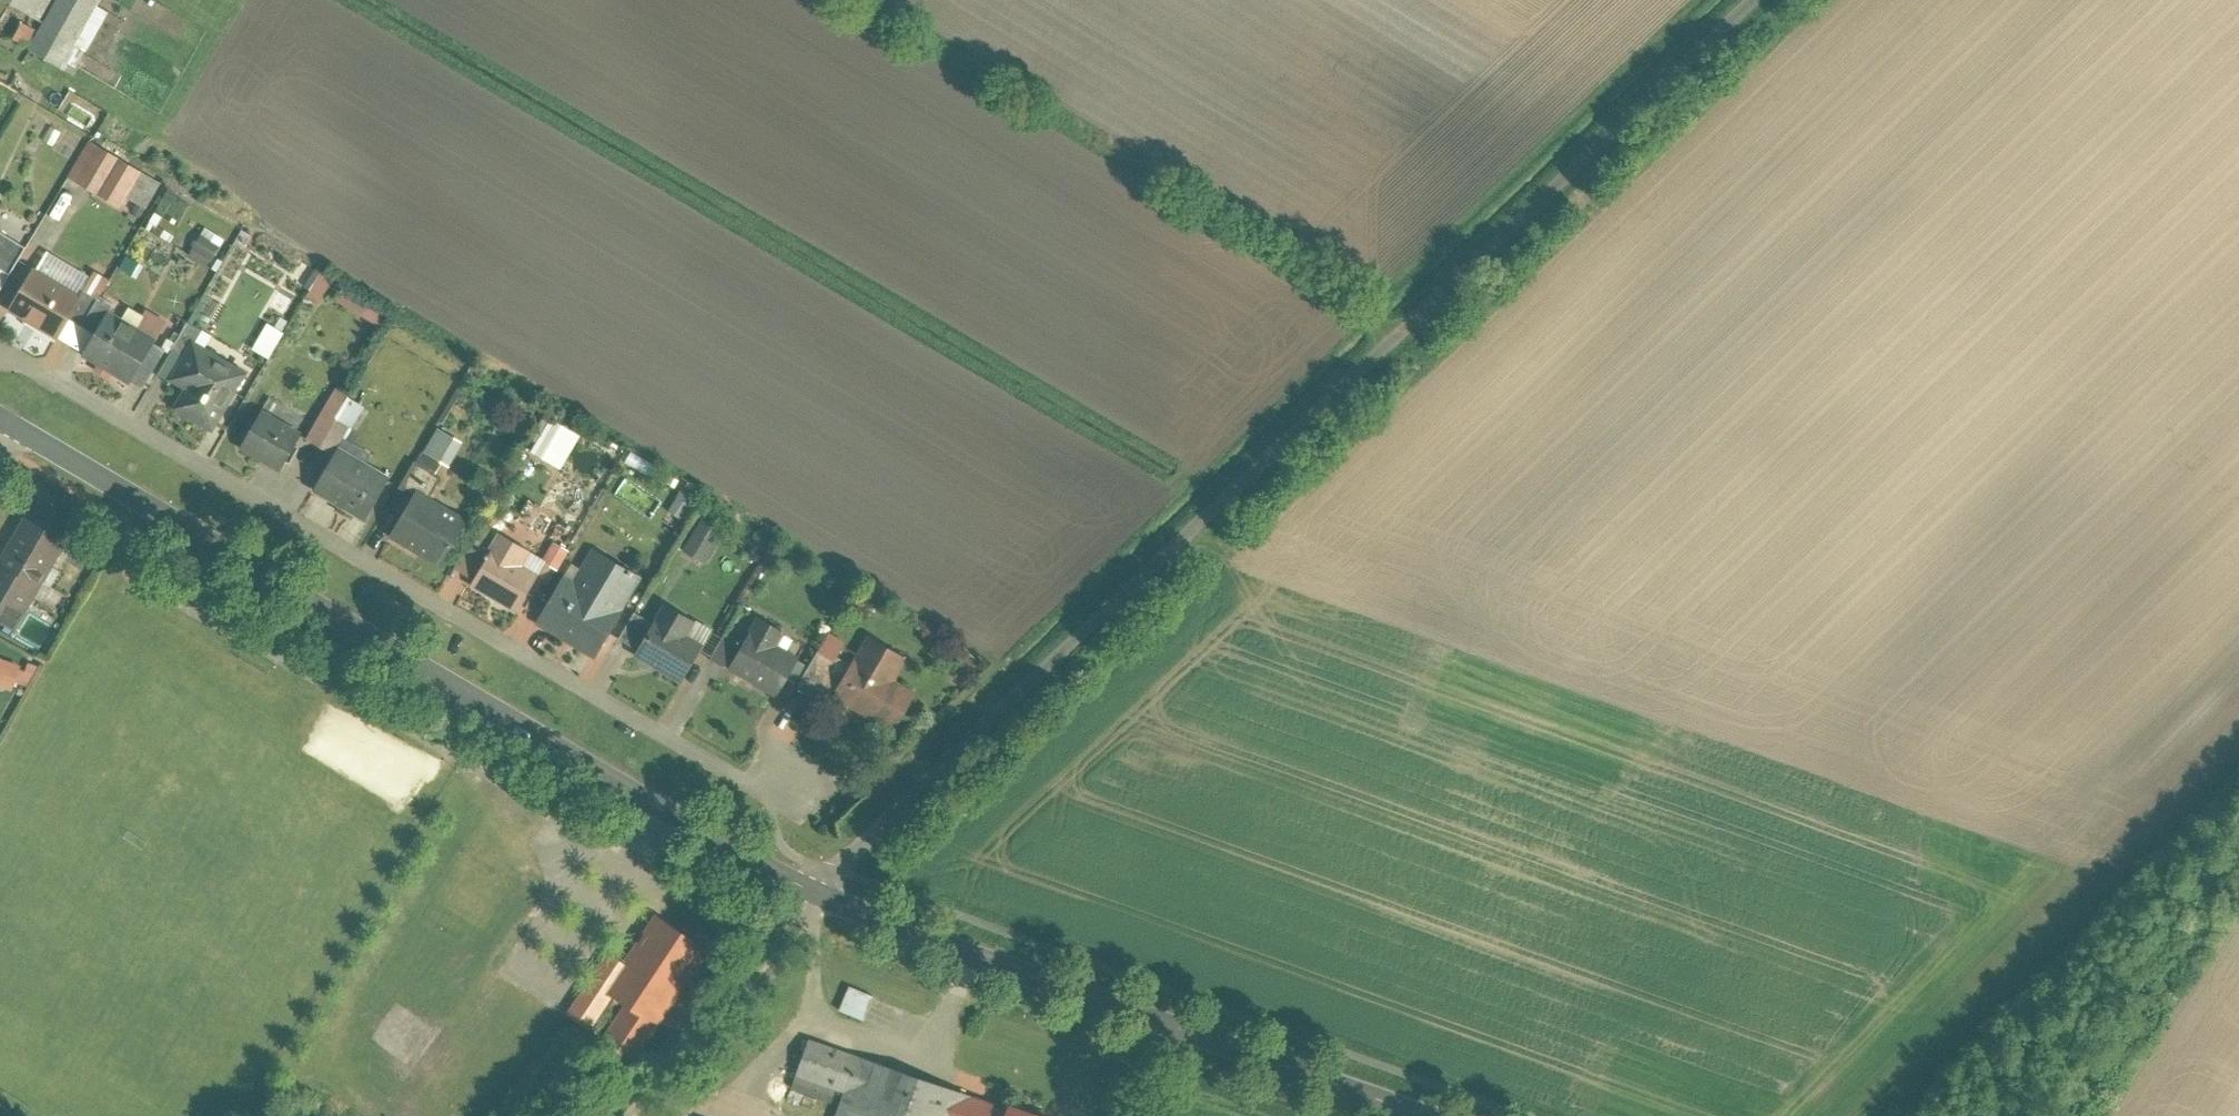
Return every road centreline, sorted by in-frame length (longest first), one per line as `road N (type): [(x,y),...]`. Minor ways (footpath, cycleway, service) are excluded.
road 1 (unclassified): [(1759,0),(812,891)]
road 2 (tertiary): [(8,416),(812,891)]
road 3 (residential): [(783,801),(0,344)]
road 4 (tertiary): [(812,891),(1442,1115)]
road 5 (unclassified): [(613,1115),(812,891)]

